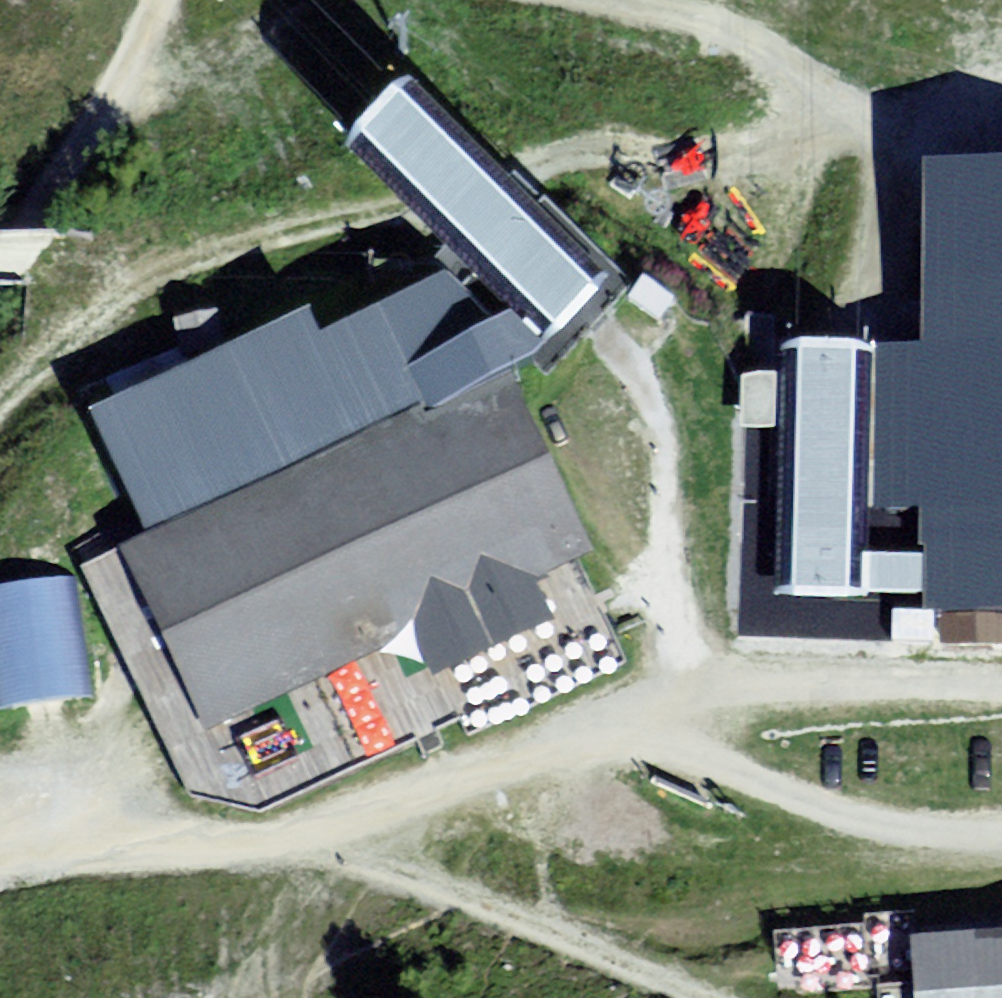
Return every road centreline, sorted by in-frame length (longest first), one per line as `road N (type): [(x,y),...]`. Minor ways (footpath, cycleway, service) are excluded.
road 1 (track): [(0,874),(417,799),(667,702),(730,779),(1001,817)]
road 2 (track): [(404,206),(243,248),(97,306),(0,403)]
road 3 (track): [(699,997),(284,823)]
road 4 (track): [(1001,129),(819,126),(602,0)]
road 5 (track): [(404,206),(524,176),(698,153),(819,126)]
road 6 (track): [(170,0),(119,110),(0,277)]

